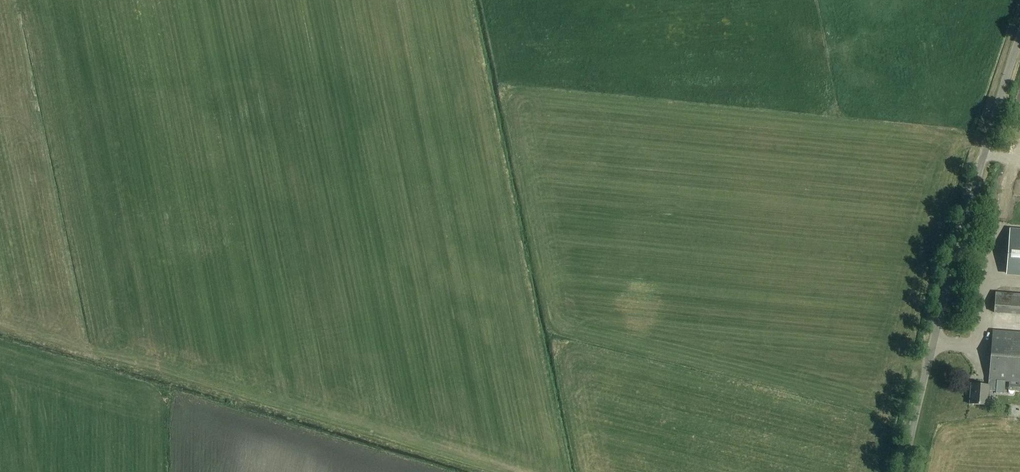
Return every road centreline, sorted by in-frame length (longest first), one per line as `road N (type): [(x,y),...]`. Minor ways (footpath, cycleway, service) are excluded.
road 1 (unclassified): [(904,471),(1019,36)]

